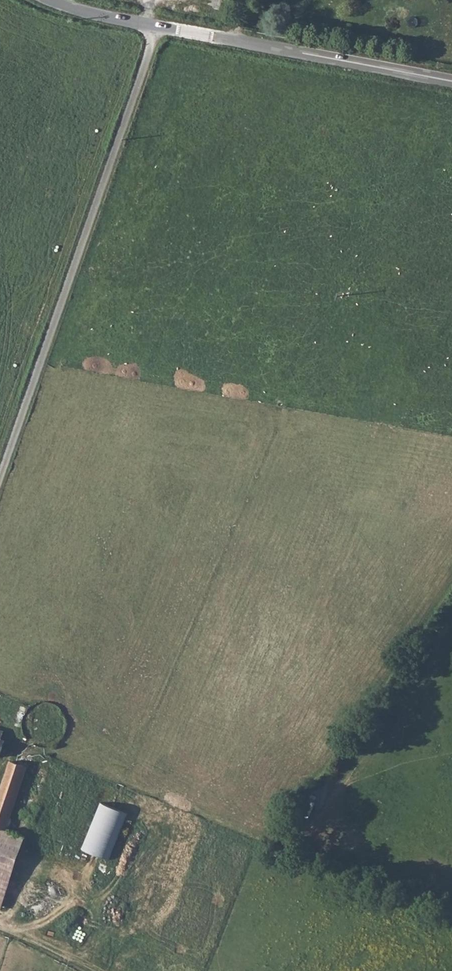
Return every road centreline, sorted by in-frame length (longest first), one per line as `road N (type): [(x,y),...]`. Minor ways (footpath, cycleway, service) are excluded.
road 1 (track): [(0,474),(156,26)]
road 2 (tertiary): [(451,81),(53,0)]

